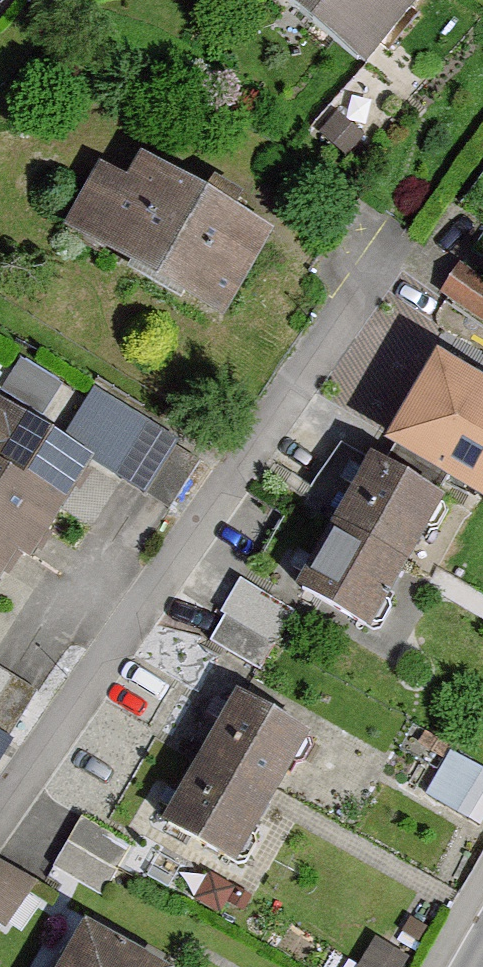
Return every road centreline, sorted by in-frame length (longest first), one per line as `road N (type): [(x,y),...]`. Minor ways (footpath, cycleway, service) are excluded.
road 1 (residential): [(0,806),(392,230)]

